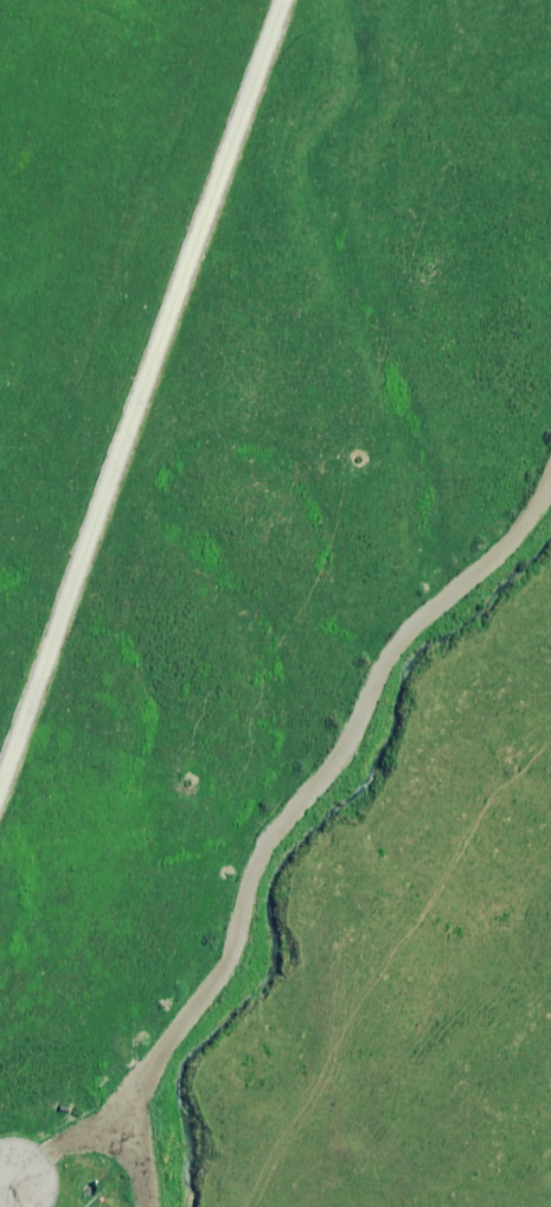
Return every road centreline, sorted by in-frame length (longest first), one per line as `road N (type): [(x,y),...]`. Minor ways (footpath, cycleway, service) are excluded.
road 1 (track): [(550,481),(506,549),(407,629),(342,755),(266,845),(232,956),(135,1096),(132,1131),(149,1206)]
road 2 (track): [(287,0),(0,796)]

